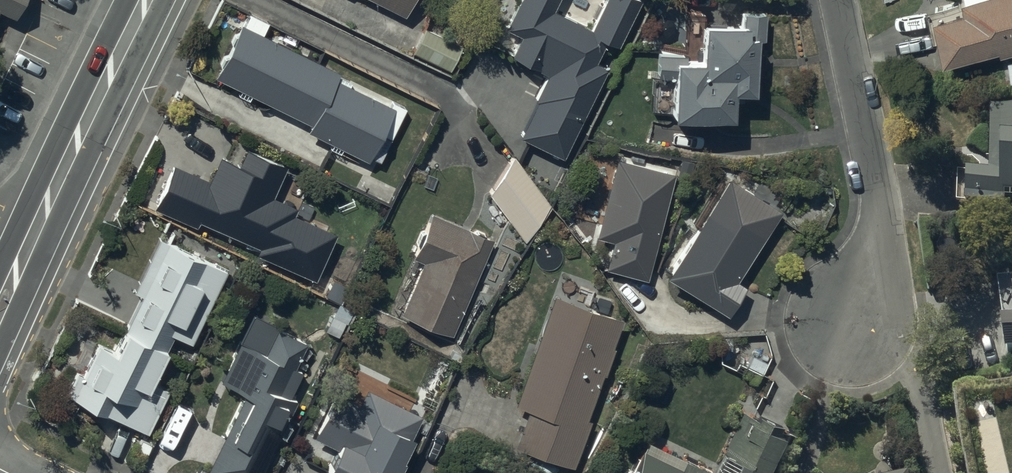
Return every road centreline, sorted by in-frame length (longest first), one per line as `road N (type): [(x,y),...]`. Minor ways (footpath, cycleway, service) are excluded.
road 1 (secondary): [(146,0),(0,310)]
road 2 (residential): [(838,0),(887,237),(854,321)]

